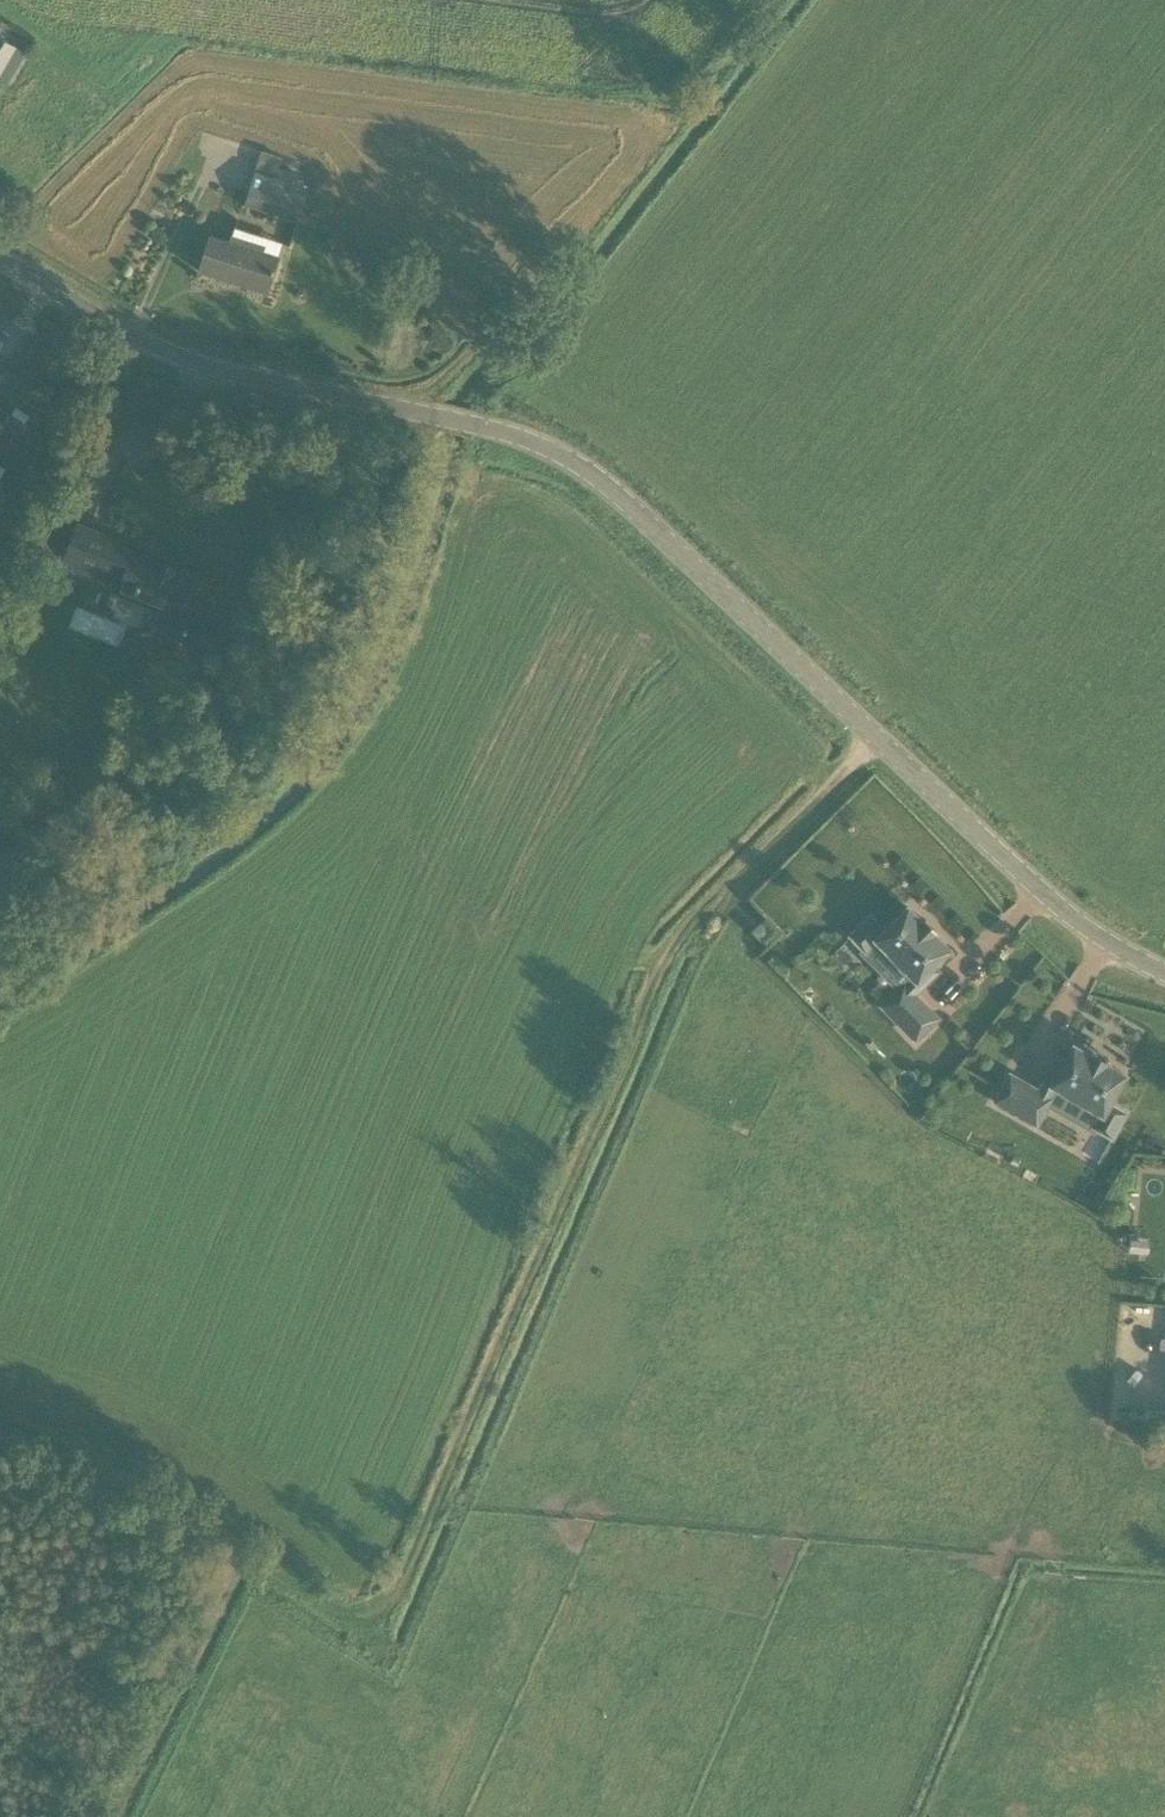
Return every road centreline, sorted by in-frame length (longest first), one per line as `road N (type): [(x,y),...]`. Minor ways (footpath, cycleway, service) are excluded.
road 1 (unclassified): [(1164,975),(1062,914),(578,467),(476,425),(249,384),(181,359),(0,258)]

